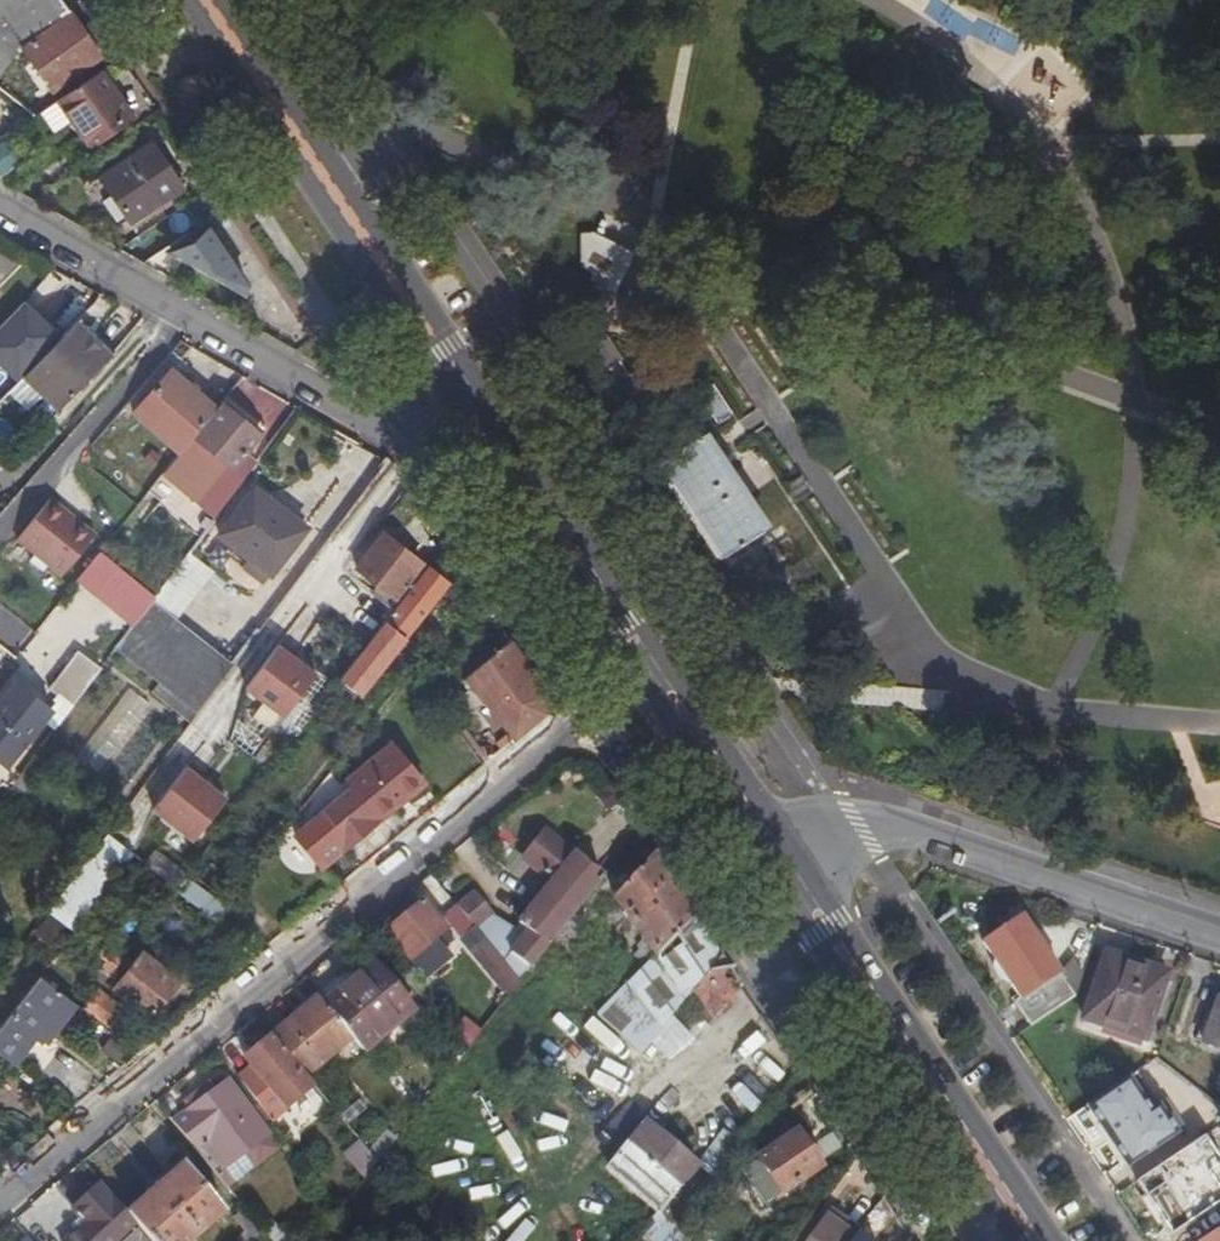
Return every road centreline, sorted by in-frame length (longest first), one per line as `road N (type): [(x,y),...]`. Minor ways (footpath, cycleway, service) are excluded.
road 1 (residential): [(0,1201),(650,661)]
road 2 (primary): [(470,393),(208,0)]
road 3 (residential): [(783,860),(849,833),(916,835),(1219,935)]
road 4 (primary): [(1036,1240),(783,860)]
road 5 (residential): [(184,308),(401,433),(470,393)]
road 6 (primary): [(650,661),(470,393)]
road 7 (residential): [(0,533),(184,308)]
road 8 (primary): [(783,860),(650,661)]
road 9 (residential): [(0,203),(184,308)]

